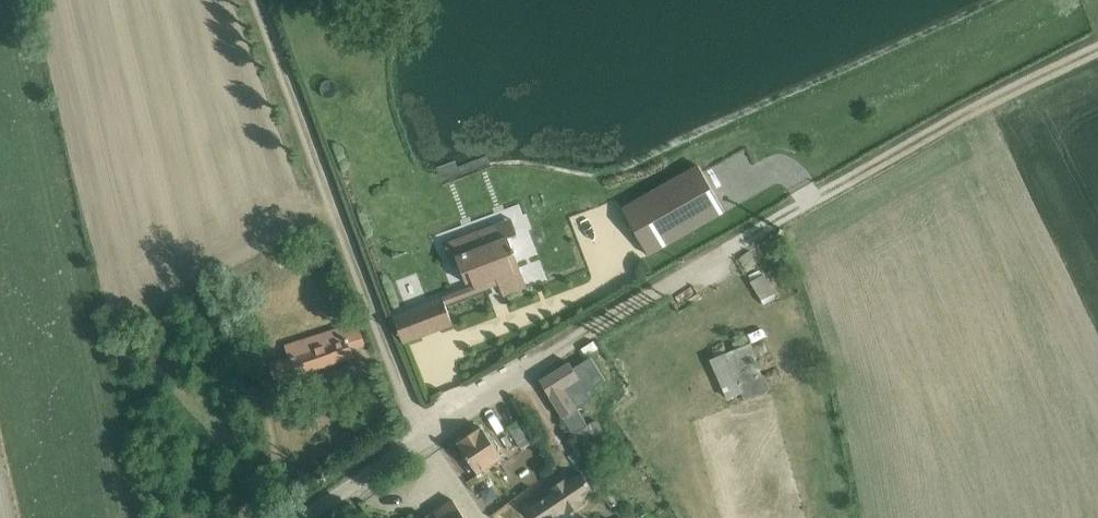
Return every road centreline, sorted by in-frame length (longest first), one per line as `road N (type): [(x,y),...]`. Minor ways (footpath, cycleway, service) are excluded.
road 1 (track): [(1097,47),(987,100),(599,325)]
road 2 (track): [(432,432),(270,0)]
road 3 (unclassified): [(599,325),(303,517)]

